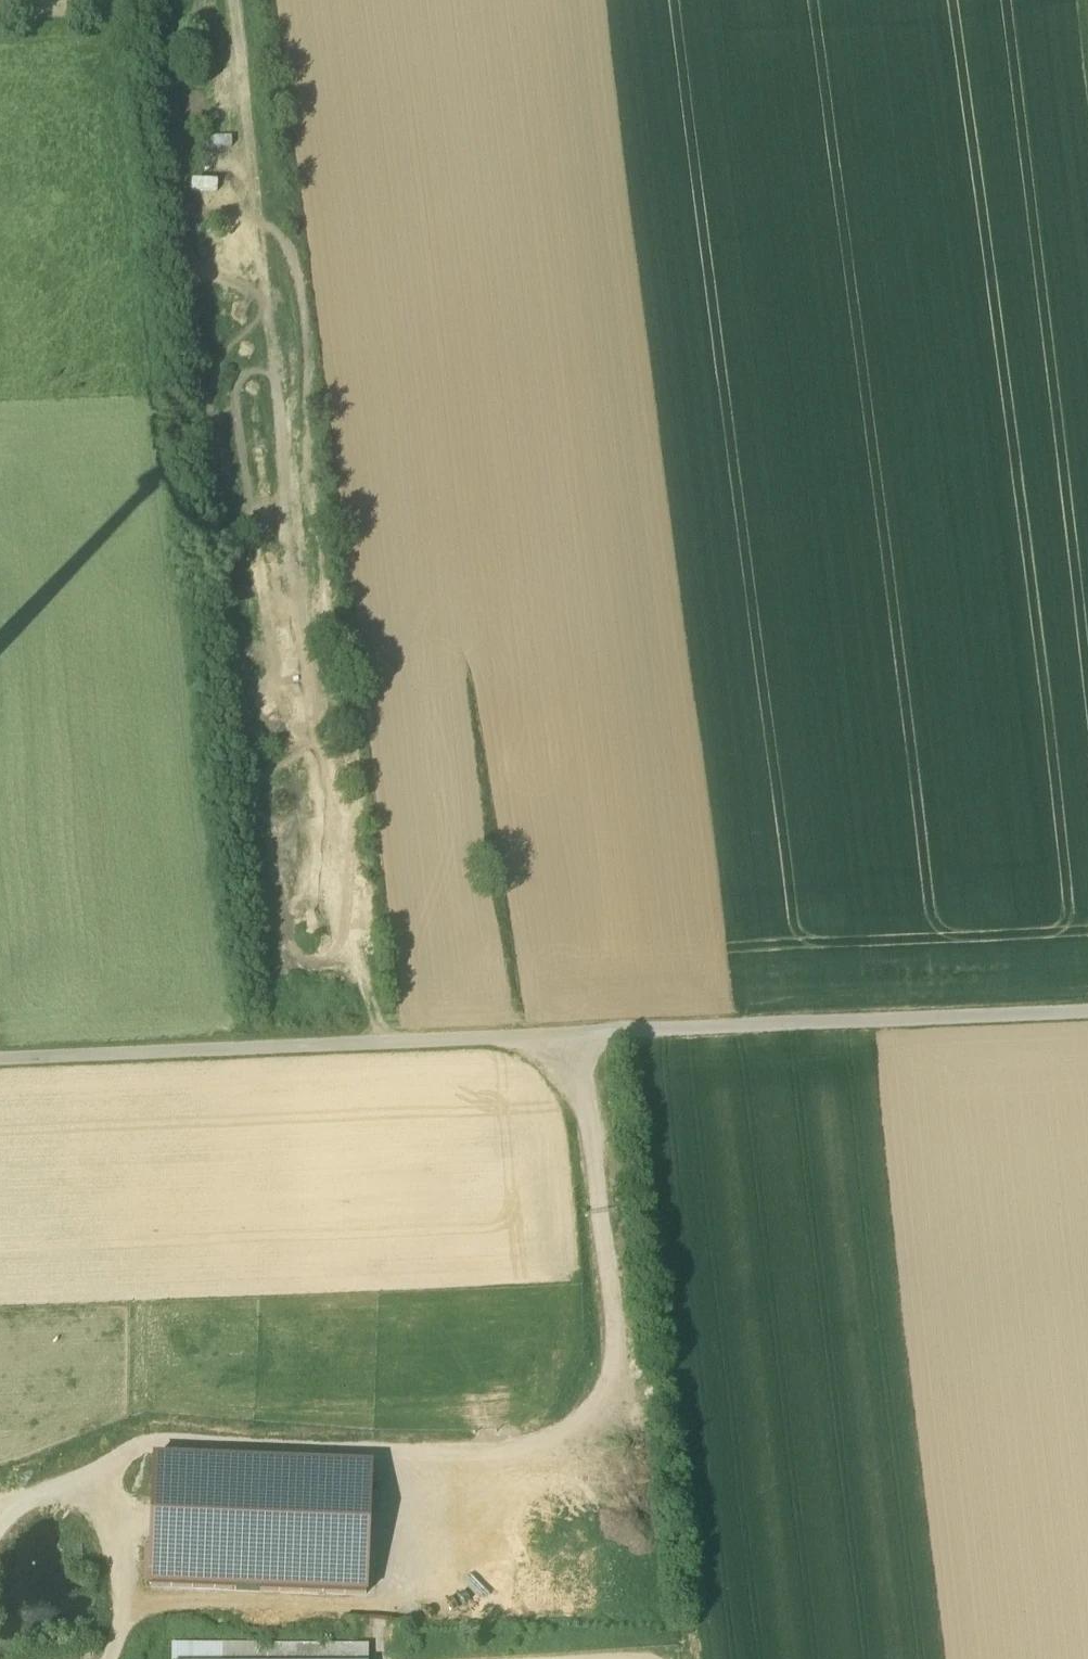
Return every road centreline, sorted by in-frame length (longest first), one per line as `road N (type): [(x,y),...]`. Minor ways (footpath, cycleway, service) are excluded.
road 1 (track): [(1087,1008),(0,1057)]

